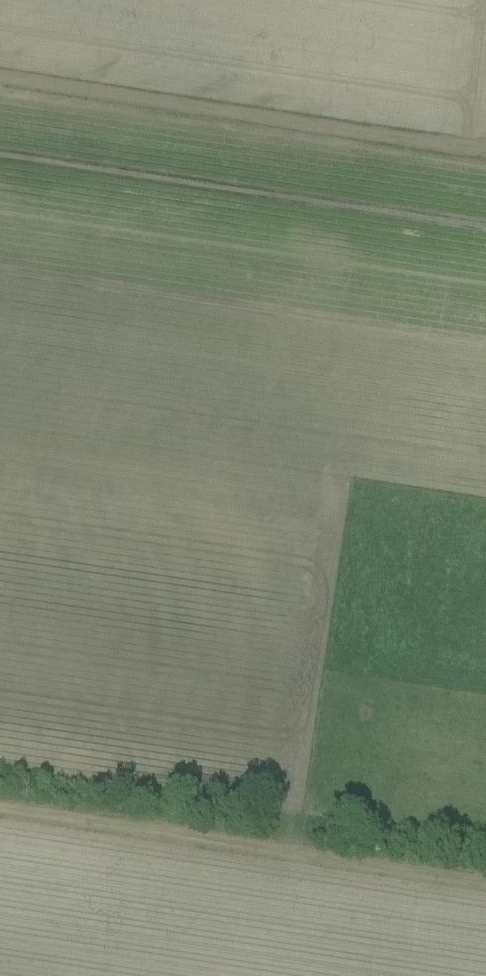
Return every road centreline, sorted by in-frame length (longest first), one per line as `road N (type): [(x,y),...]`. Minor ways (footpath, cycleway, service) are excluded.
road 1 (track): [(485,159),(0,84)]
road 2 (track): [(485,883),(0,810)]

